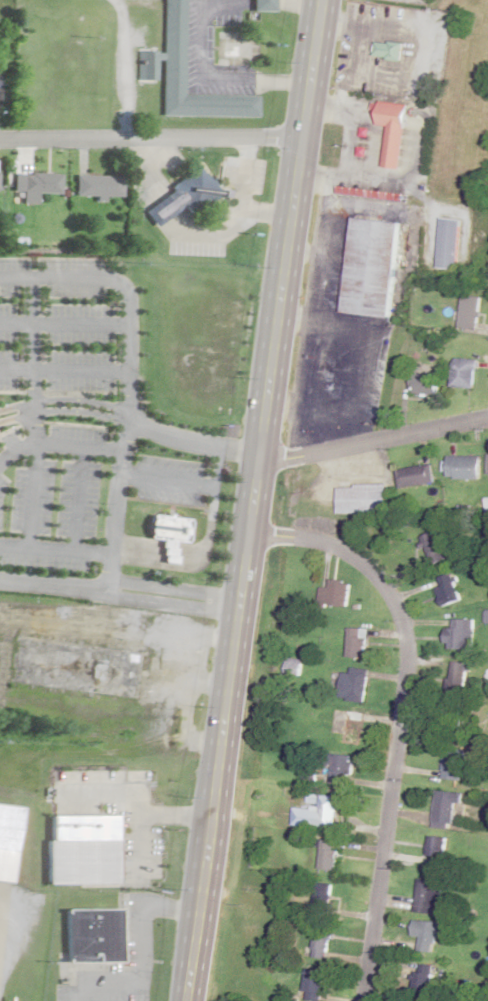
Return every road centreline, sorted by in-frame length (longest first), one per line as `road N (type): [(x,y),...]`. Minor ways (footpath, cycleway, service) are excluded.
road 1 (secondary): [(189,1000),(322,0)]
road 2 (residential): [(362,1000),(405,673),(397,611),(369,570),(320,542),(252,533)]
road 3 (residential): [(304,139),(0,141)]
road 4 (residential): [(262,455),(487,417)]

